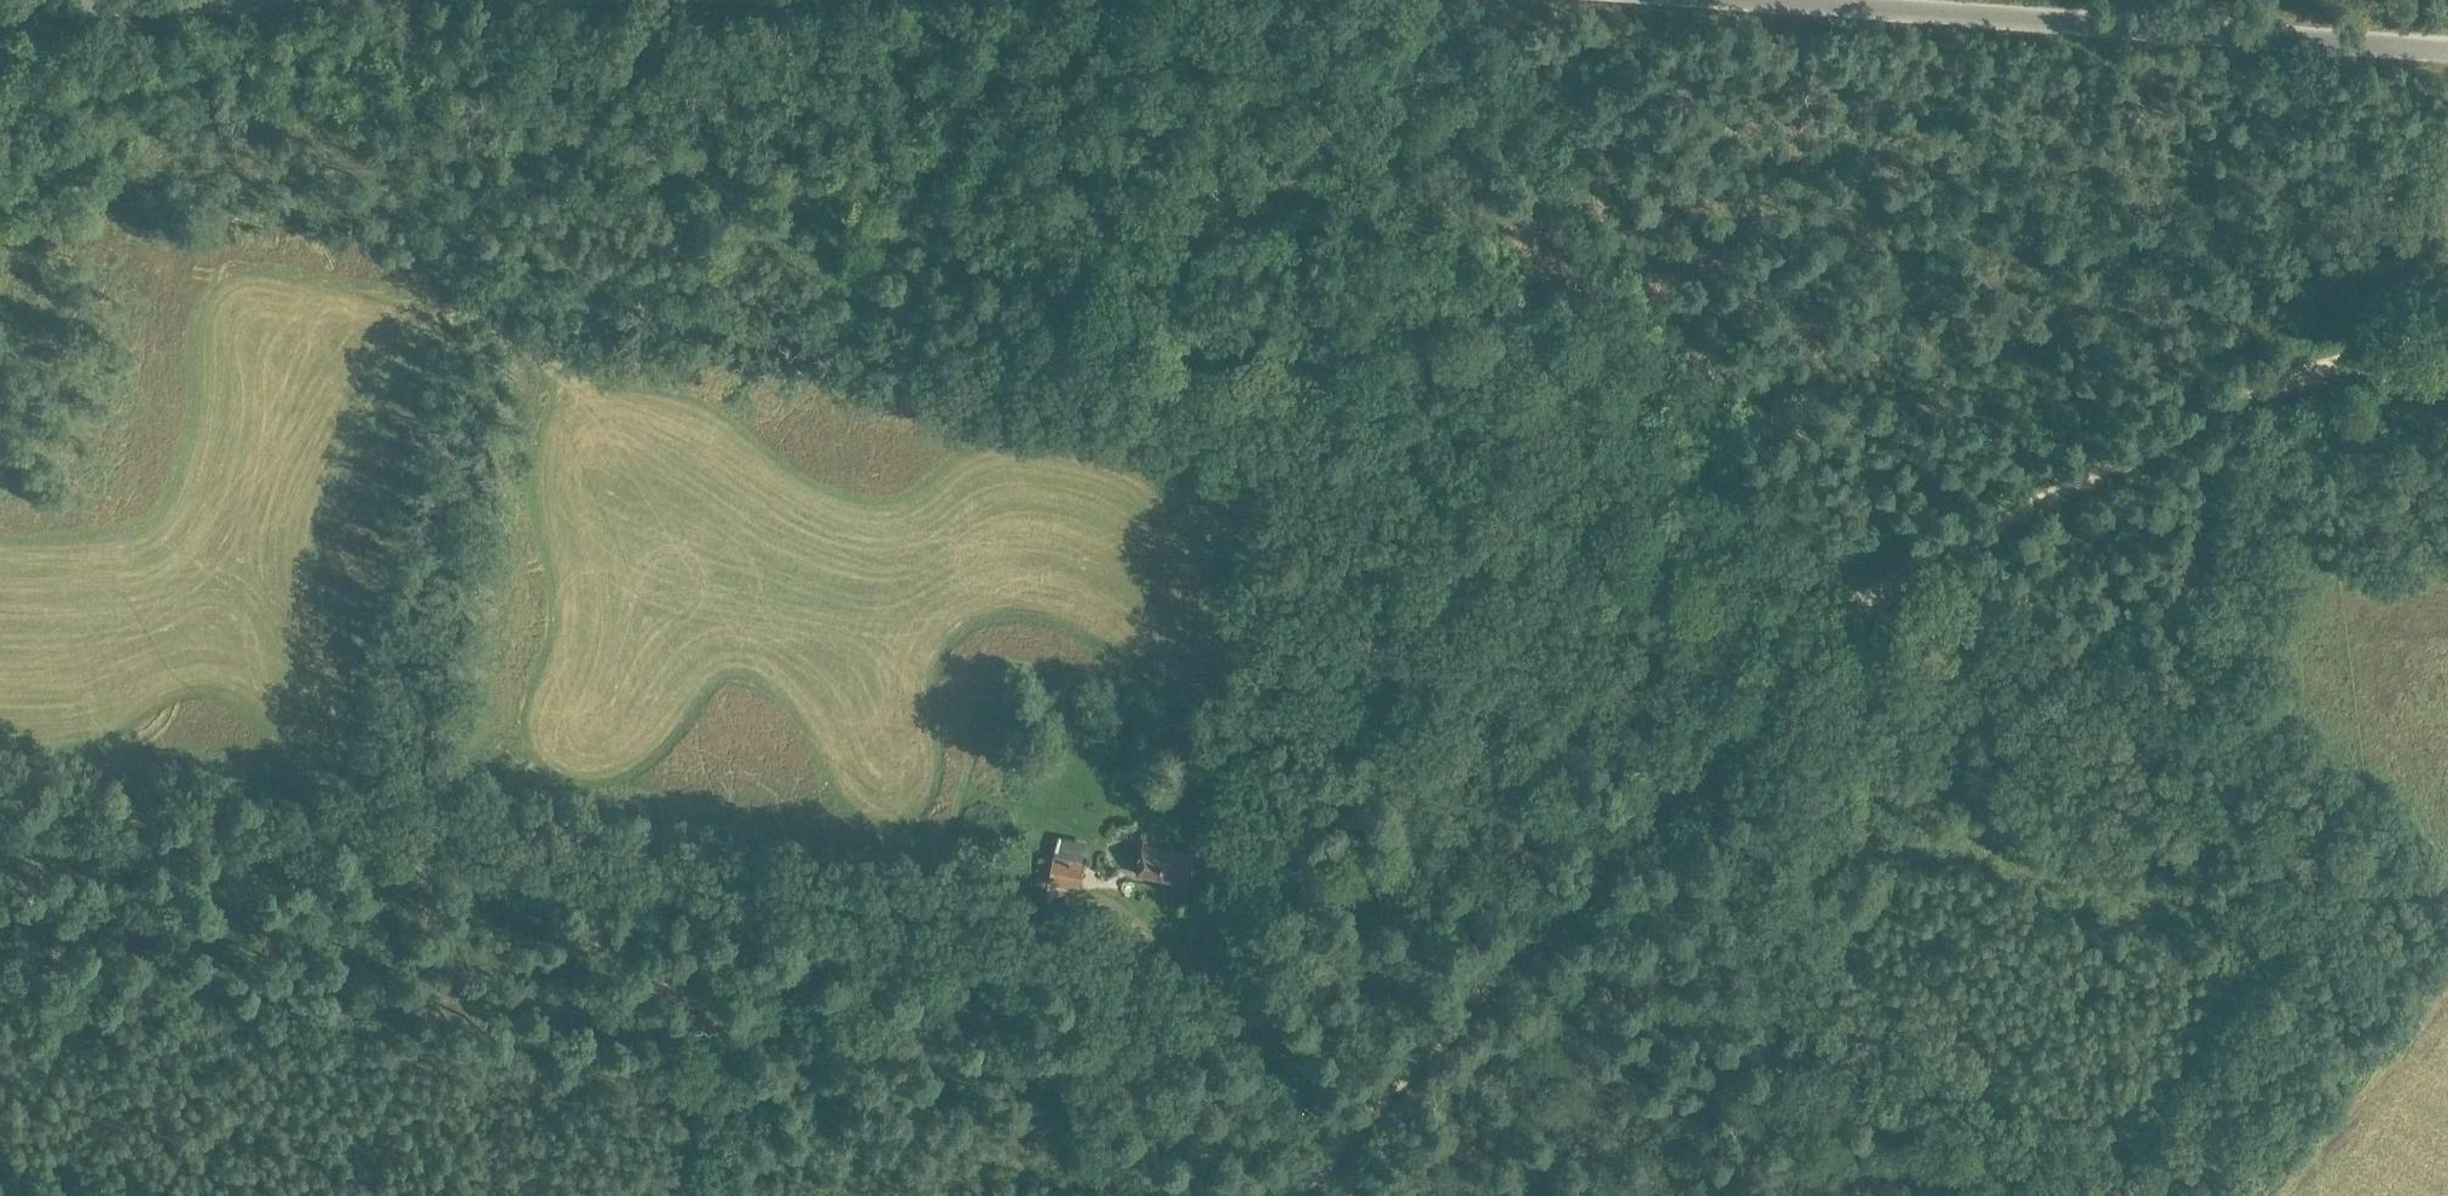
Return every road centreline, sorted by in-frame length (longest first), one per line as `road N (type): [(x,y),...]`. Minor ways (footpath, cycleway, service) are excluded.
road 1 (track): [(1721,741),(1803,667),(2088,482),(2259,401),(2447,355)]
road 2 (tertiary): [(2447,51),(1737,0)]
road 3 (track): [(1295,1195),(1692,770)]
road 4 (track): [(1817,1195),(1692,770)]
road 5 (tertiary): [(288,0),(0,6)]

